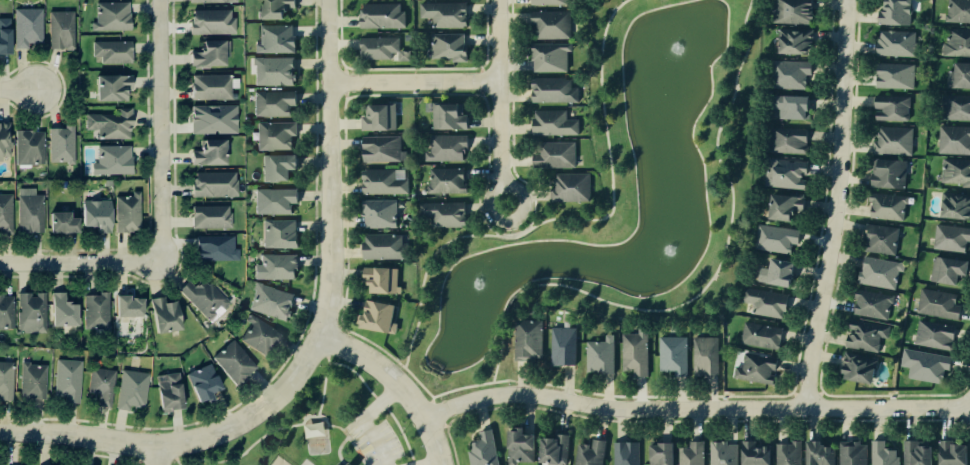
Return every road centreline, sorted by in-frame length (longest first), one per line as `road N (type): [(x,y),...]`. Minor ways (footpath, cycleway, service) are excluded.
road 1 (residential): [(969,405),(621,412),(527,396),(425,417)]
road 2 (residential): [(806,409),(841,190),(847,0)]
road 3 (residential): [(0,430),(157,447),(209,442),(269,409),(319,333)]
road 4 (residential): [(319,333),(331,294),(331,0)]
road 5 (residential): [(157,261),(161,0)]
road 6 (residential): [(504,203),(499,0)]
road 7 (residential): [(439,464),(425,417),(395,376),(365,352),(319,333)]
road 8 (residential): [(331,82),(499,81)]
road 9 (residential): [(157,261),(0,267)]

